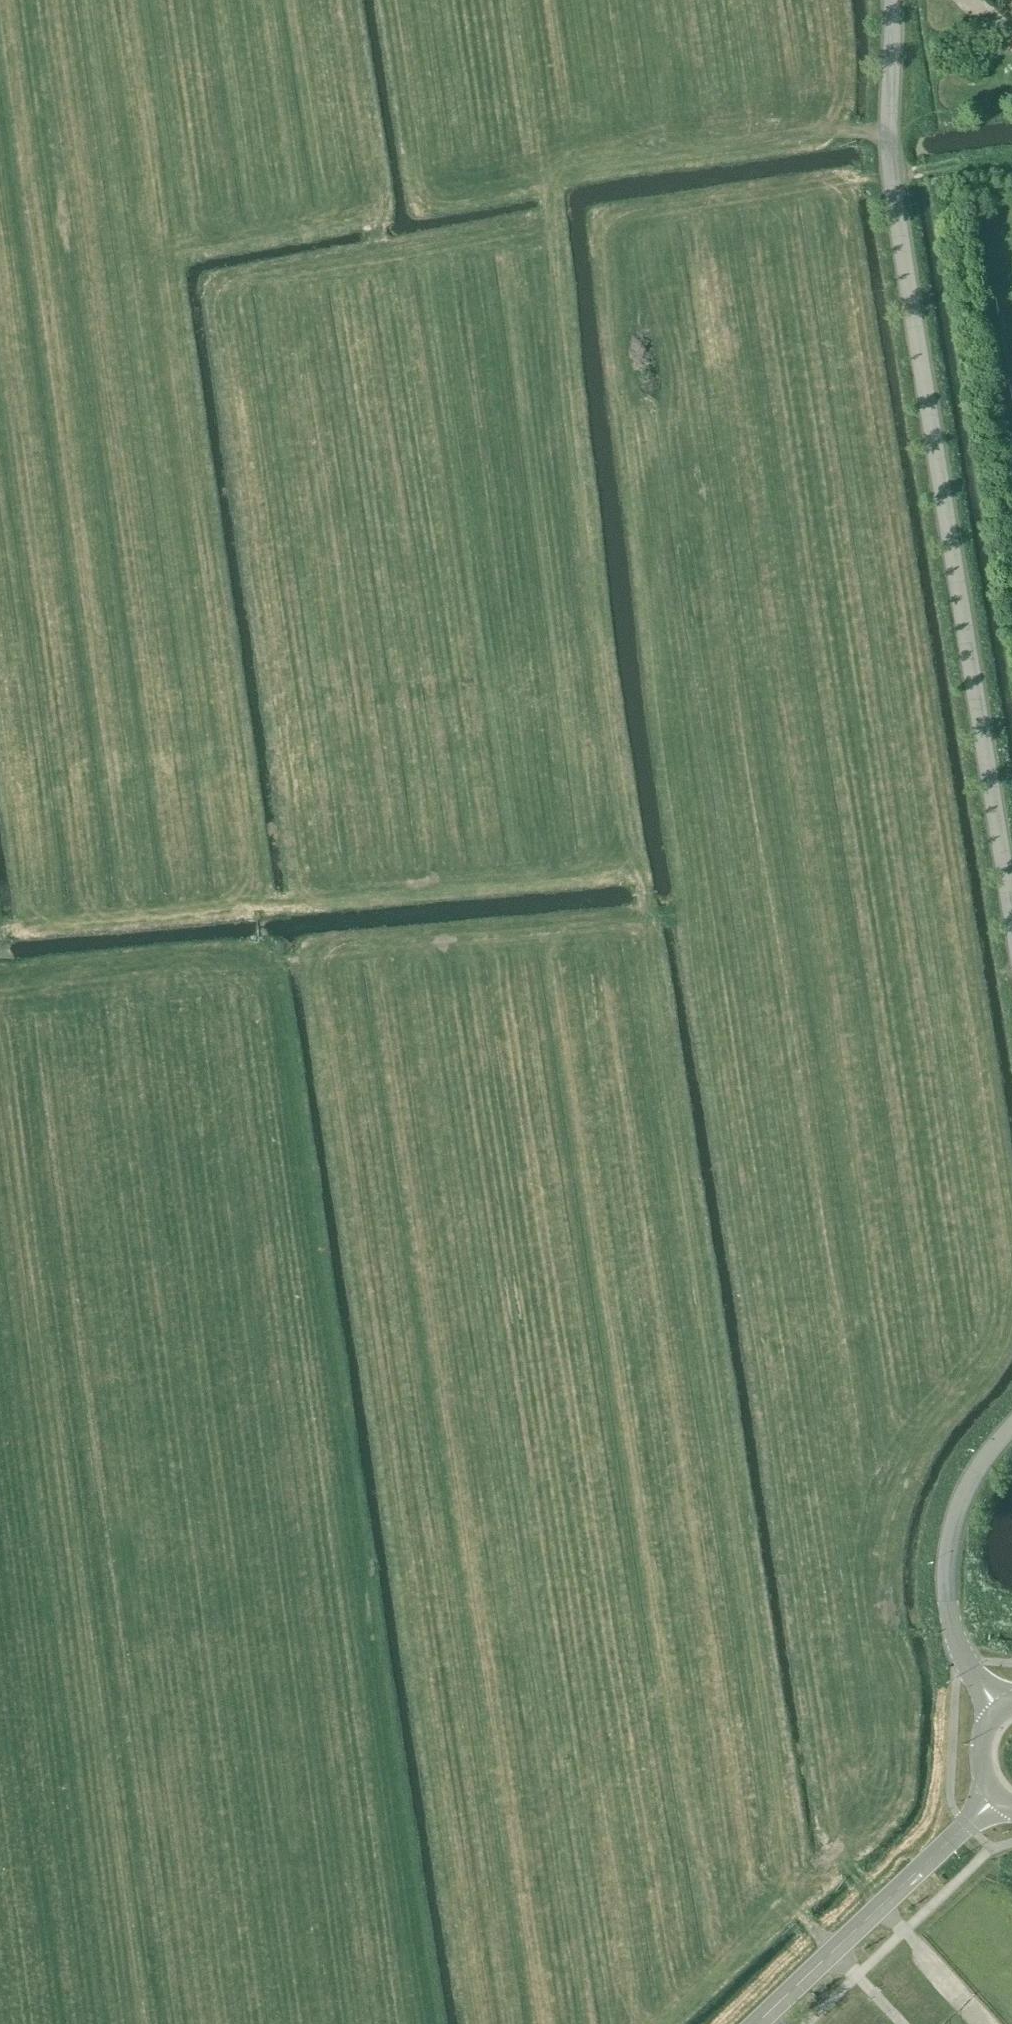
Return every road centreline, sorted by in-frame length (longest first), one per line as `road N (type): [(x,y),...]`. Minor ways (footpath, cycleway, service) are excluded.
road 1 (unclassified): [(1011,928),(889,175),(892,0)]
road 2 (tertiary): [(756,2023),(996,1795)]
road 3 (unclassified): [(997,1713),(961,1658),(948,1550),(972,1473),(1011,1426)]

